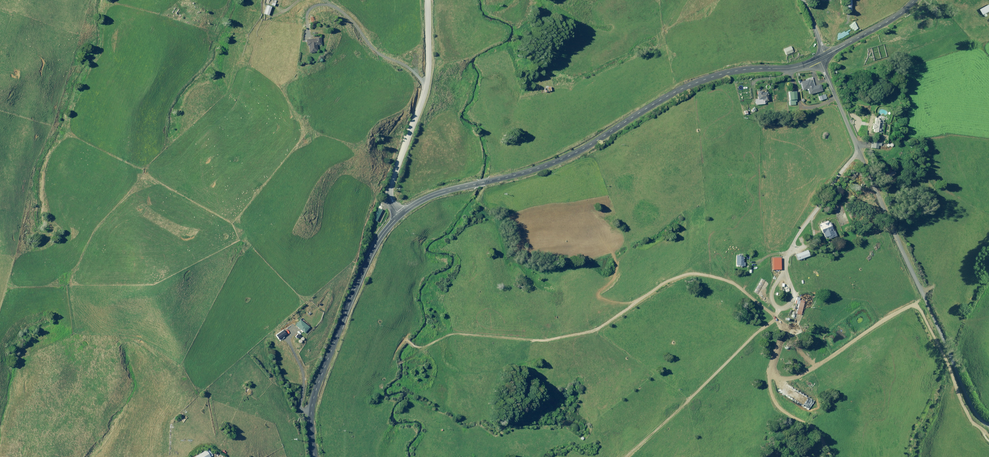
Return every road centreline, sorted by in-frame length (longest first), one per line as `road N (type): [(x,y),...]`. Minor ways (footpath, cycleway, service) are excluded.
road 1 (unclassified): [(823,57),(698,82),(569,156),(433,195),(400,215)]
road 2 (unclassified): [(988,424),(971,411),(823,57)]
road 3 (unclassified): [(400,215),(371,254),(319,382),(315,456)]
road 4 (unclassified): [(426,0),(423,90),(390,188),(400,215)]

